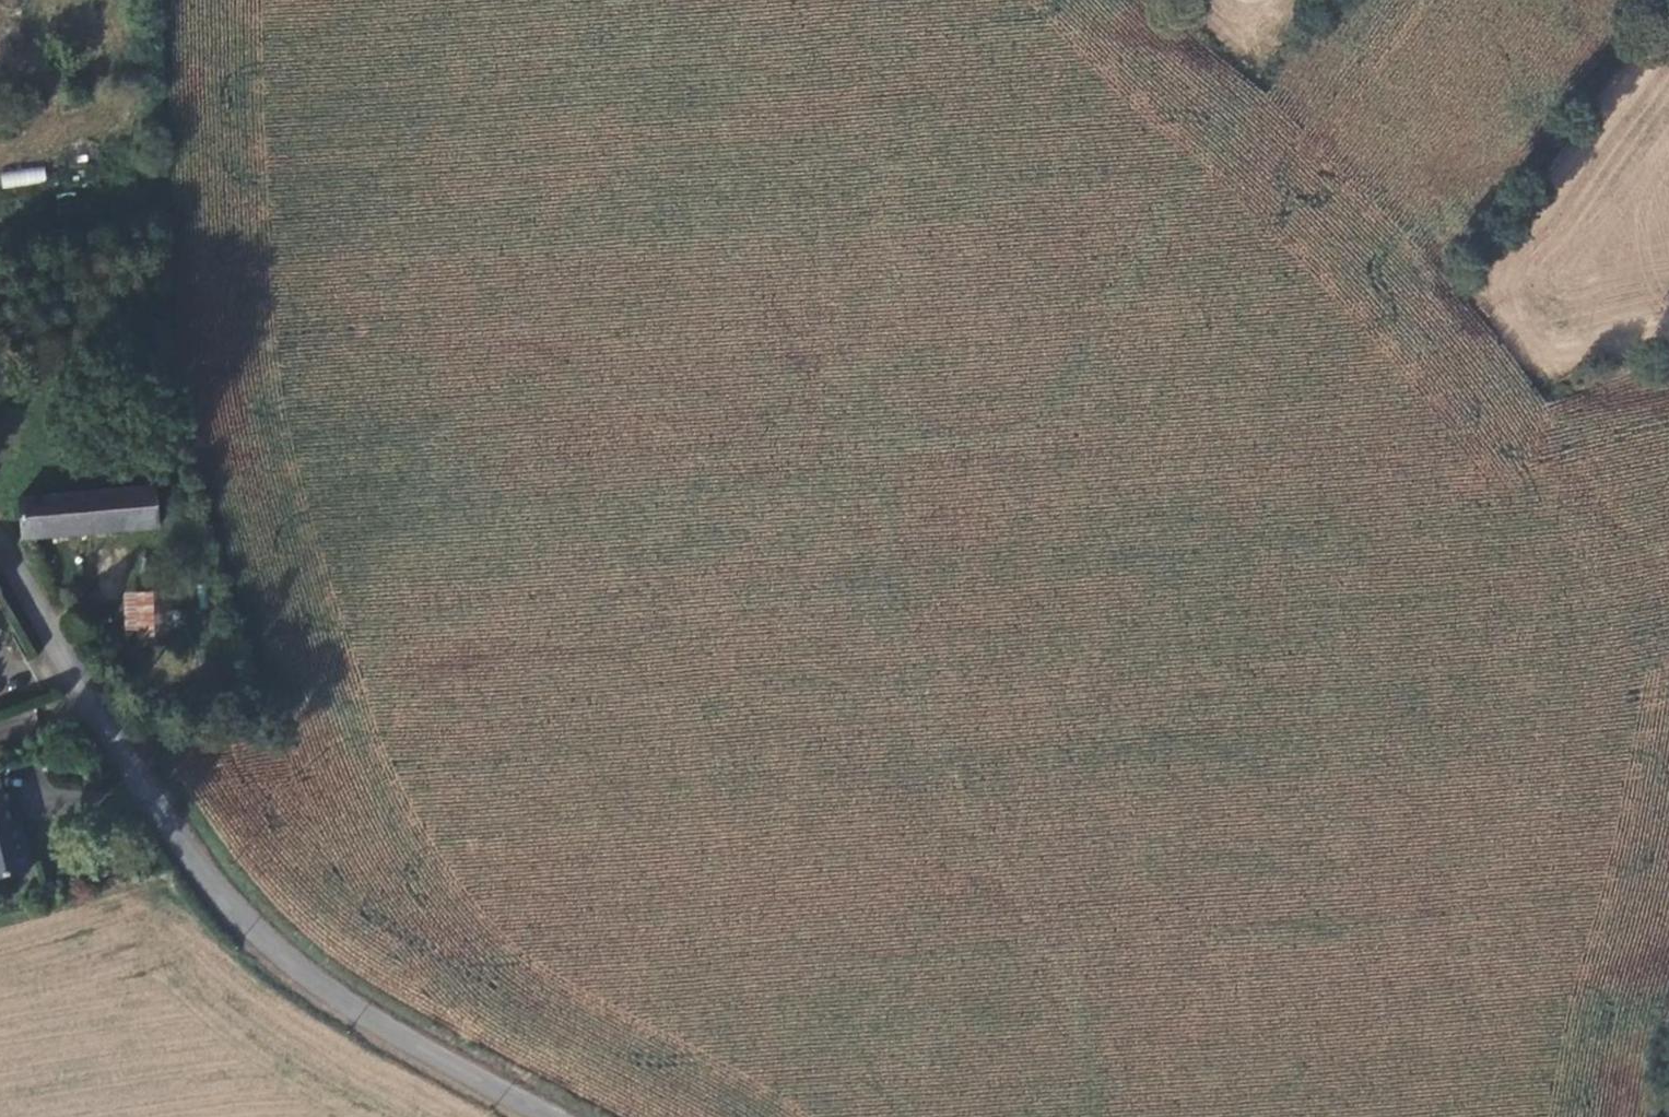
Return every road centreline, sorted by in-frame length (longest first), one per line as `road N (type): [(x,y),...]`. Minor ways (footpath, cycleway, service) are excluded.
road 1 (unclassified): [(0,553),(198,873),(283,960),(549,1116)]

